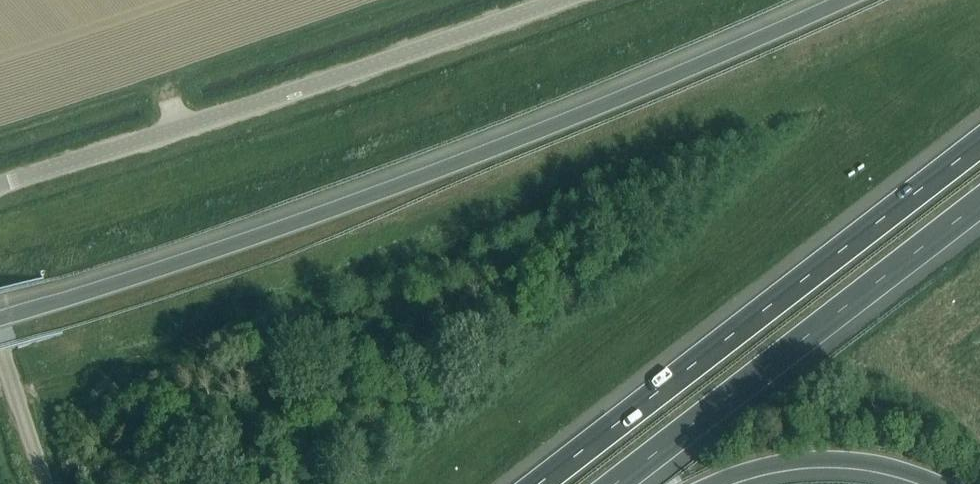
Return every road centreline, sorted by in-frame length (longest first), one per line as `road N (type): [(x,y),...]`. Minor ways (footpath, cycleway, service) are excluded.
road 1 (motorway): [(836,0),(479,153),(0,319)]
road 2 (unclassified): [(0,184),(561,0)]
road 3 (motorway): [(979,141),(536,483)]
road 4 (motorway): [(615,483),(979,202)]
road 5 (motorway): [(709,483),(765,465),(823,459),(941,483)]
road 6 (unclassified): [(41,483),(0,365)]

